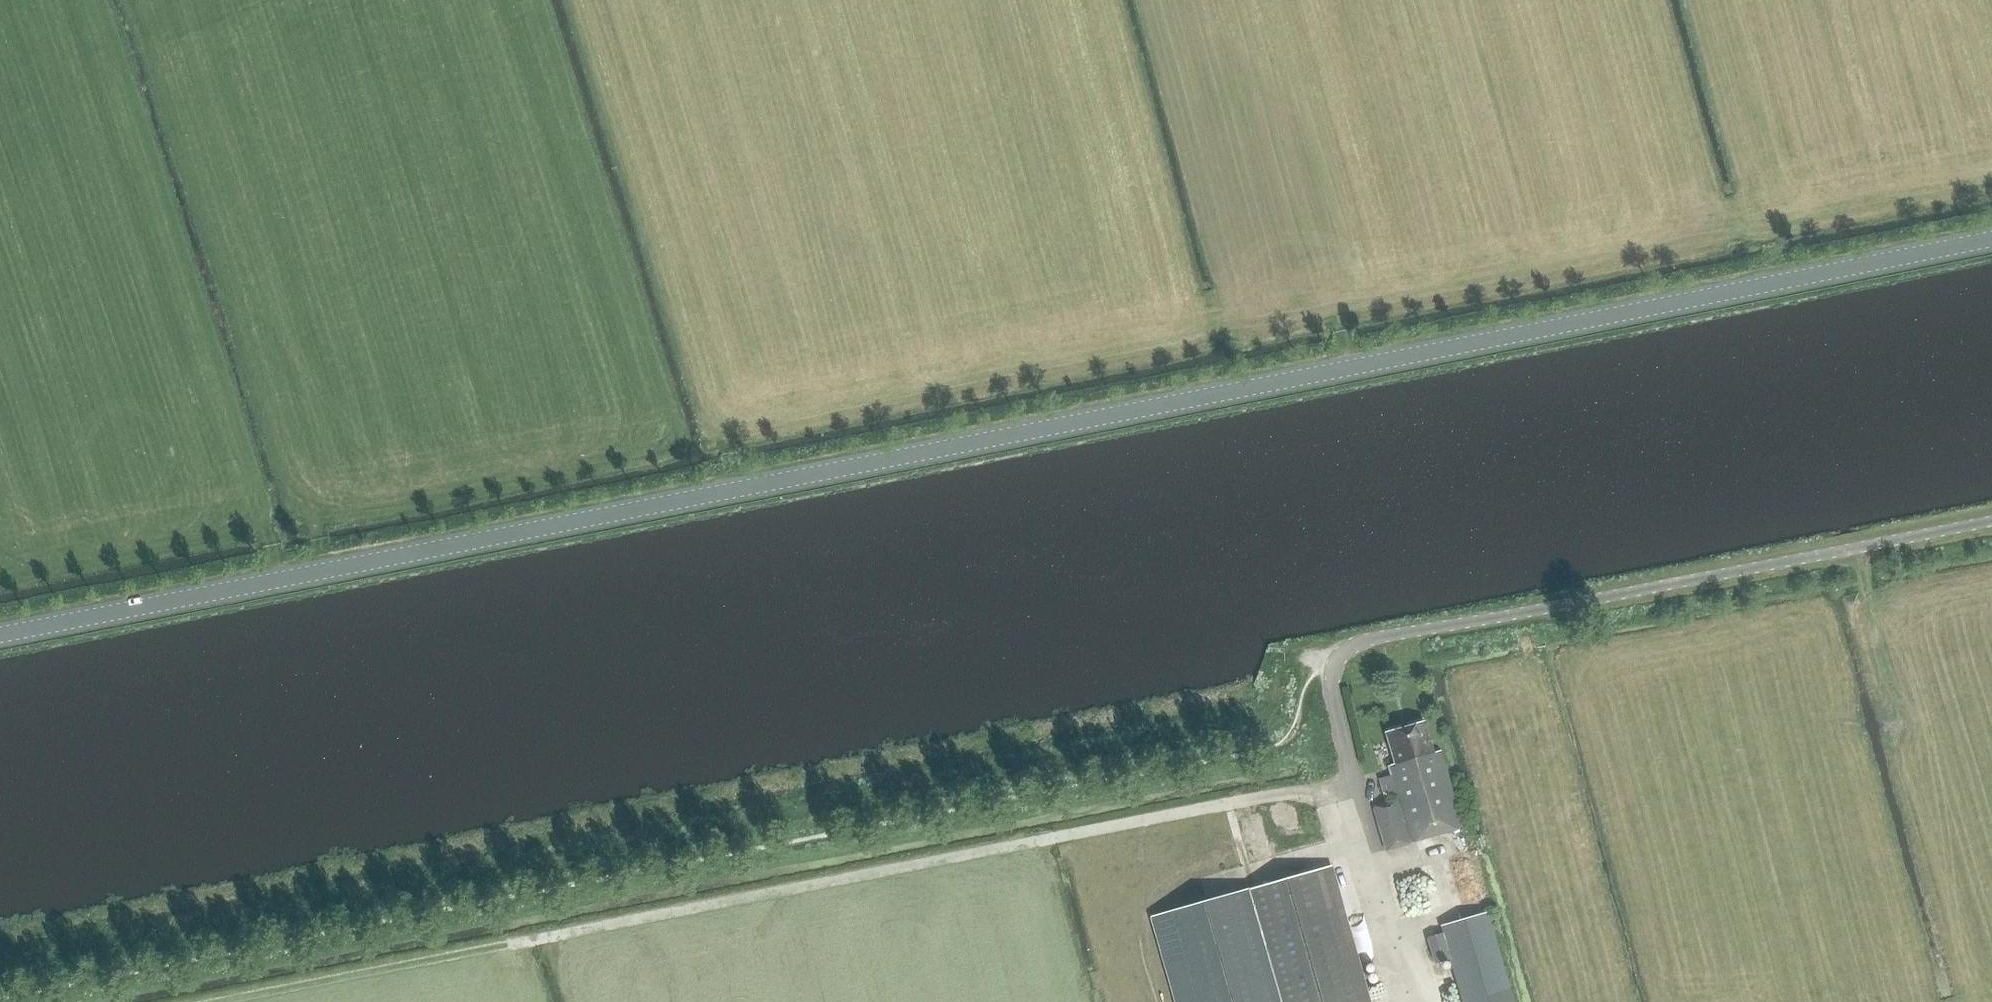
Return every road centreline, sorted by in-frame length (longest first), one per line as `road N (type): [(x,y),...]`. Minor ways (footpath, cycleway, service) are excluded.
road 1 (tertiary): [(0,636),(1991,239)]
road 2 (unclassified): [(1991,518),(1363,640),(1336,653)]

